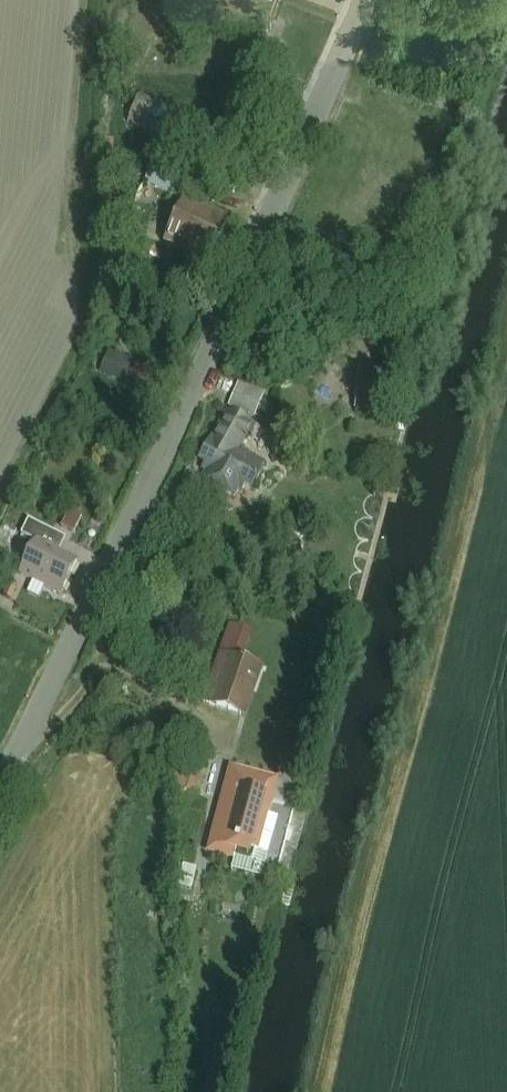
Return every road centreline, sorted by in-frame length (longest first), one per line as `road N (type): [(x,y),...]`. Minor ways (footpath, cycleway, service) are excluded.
road 1 (tertiary): [(0,794),(174,436),(368,0)]

